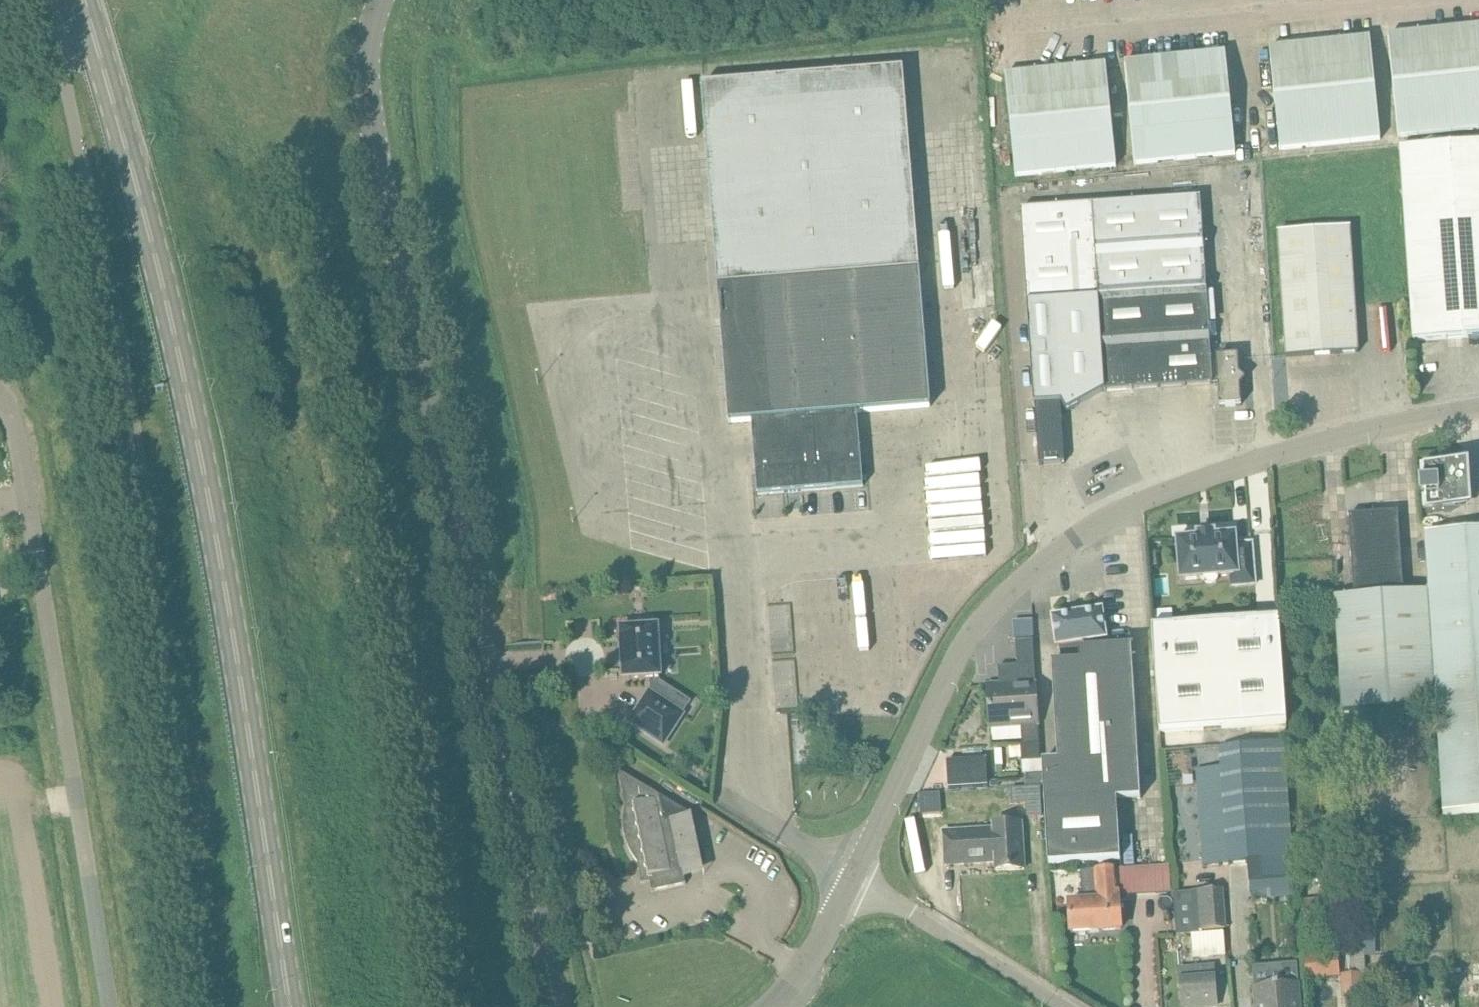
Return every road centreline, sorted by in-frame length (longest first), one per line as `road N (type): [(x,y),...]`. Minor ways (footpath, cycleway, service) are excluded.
road 1 (primary): [(291,1006),(211,506),(154,249),(82,0)]
road 2 (tertiary): [(556,1006),(371,117),(366,60),(382,0)]
road 3 (unclassified): [(200,1006),(122,347),(45,0)]
road 4 (unclassified): [(852,881),(971,635),(1053,554),(1134,504),(1247,464),(1478,409)]
road 5 (unclassified): [(111,1006),(22,449),(0,390)]
road 6 (unclassified): [(1071,1006),(852,881)]
road 7 (unclassified): [(769,1006),(815,956),(852,881)]

